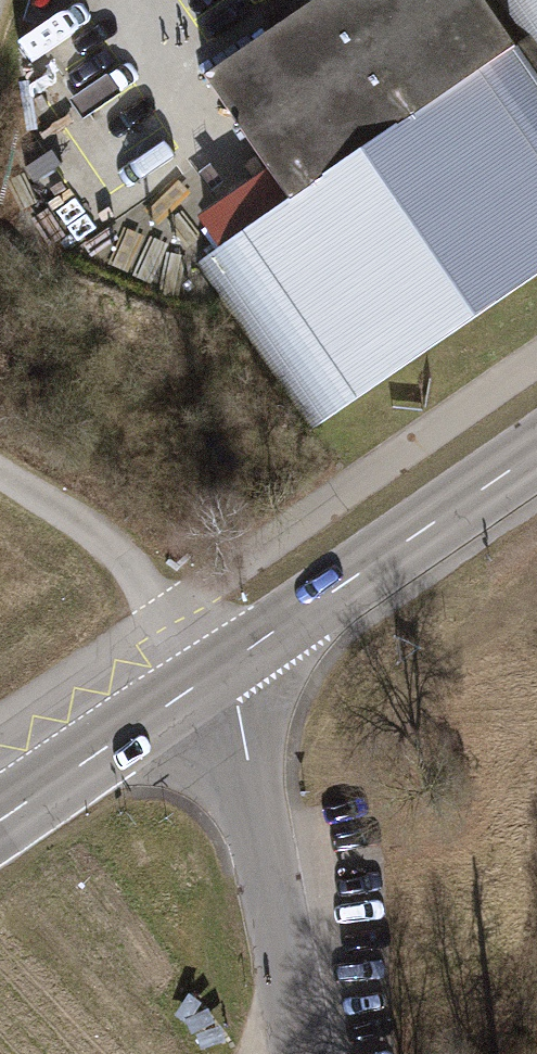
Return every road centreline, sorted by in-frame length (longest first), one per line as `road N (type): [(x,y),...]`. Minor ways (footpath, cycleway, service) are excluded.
road 1 (tertiary): [(303,1053),(238,706),(213,675)]
road 2 (secondary): [(213,675),(536,457)]
road 3 (secondary): [(0,821),(213,675)]
road 4 (track): [(0,479),(107,548),(163,608)]

